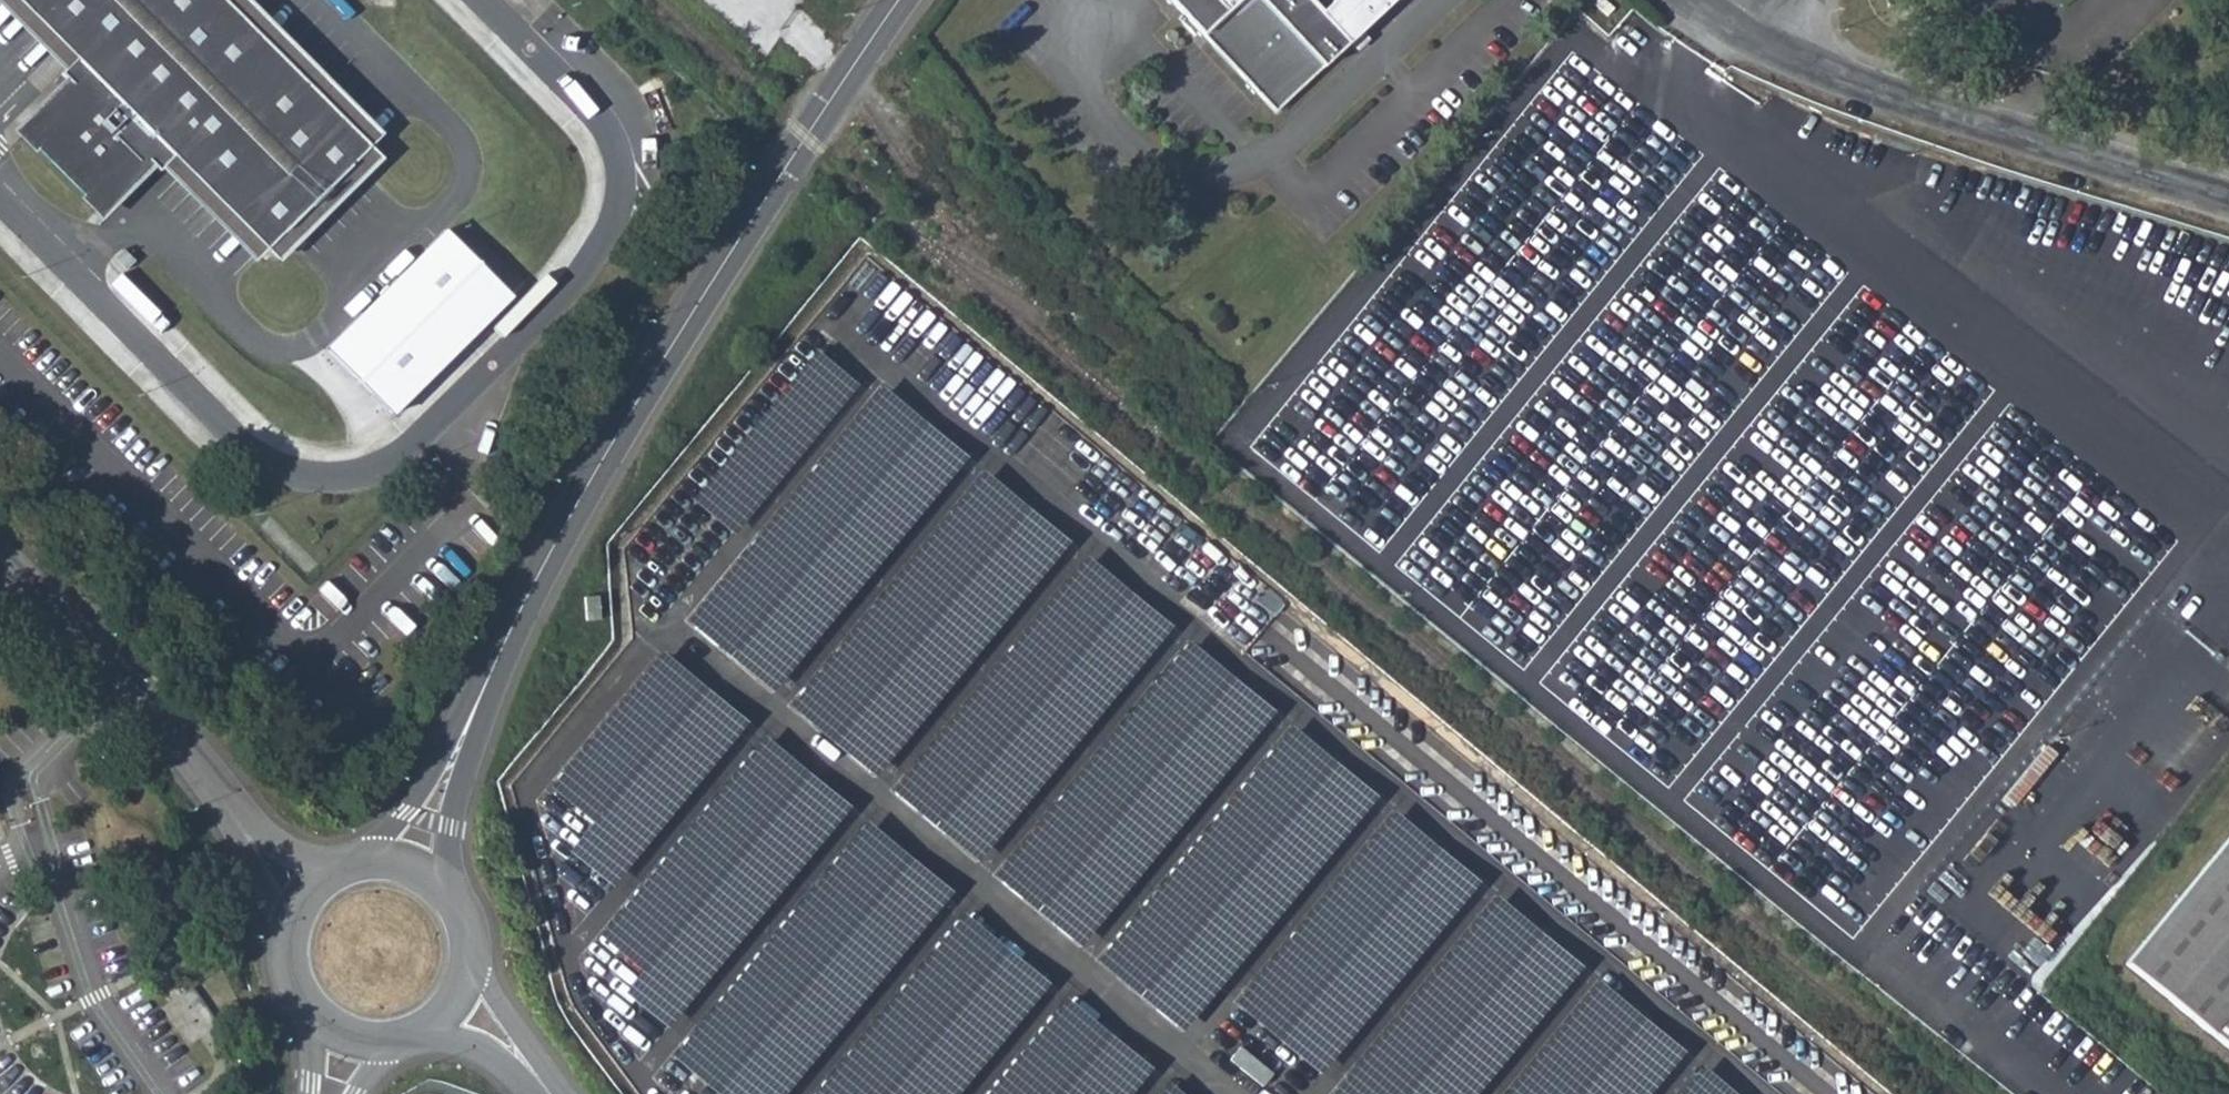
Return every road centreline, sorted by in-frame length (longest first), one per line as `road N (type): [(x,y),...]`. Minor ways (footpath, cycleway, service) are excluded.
road 1 (tertiary): [(473,717),(633,407),(898,0)]
road 2 (unclassified): [(2228,203),(1923,113),(1747,32)]
road 3 (unclassified): [(0,560),(134,695),(226,808)]
road 4 (tertiary): [(398,1044),(441,1024),(464,997),(473,937),(457,898)]
road 5 (tertiary): [(473,717),(382,840),(356,856)]
road 6 (tertiary): [(457,898),(453,831),(473,717)]
road 7 (unclassified): [(226,808),(281,936)]

